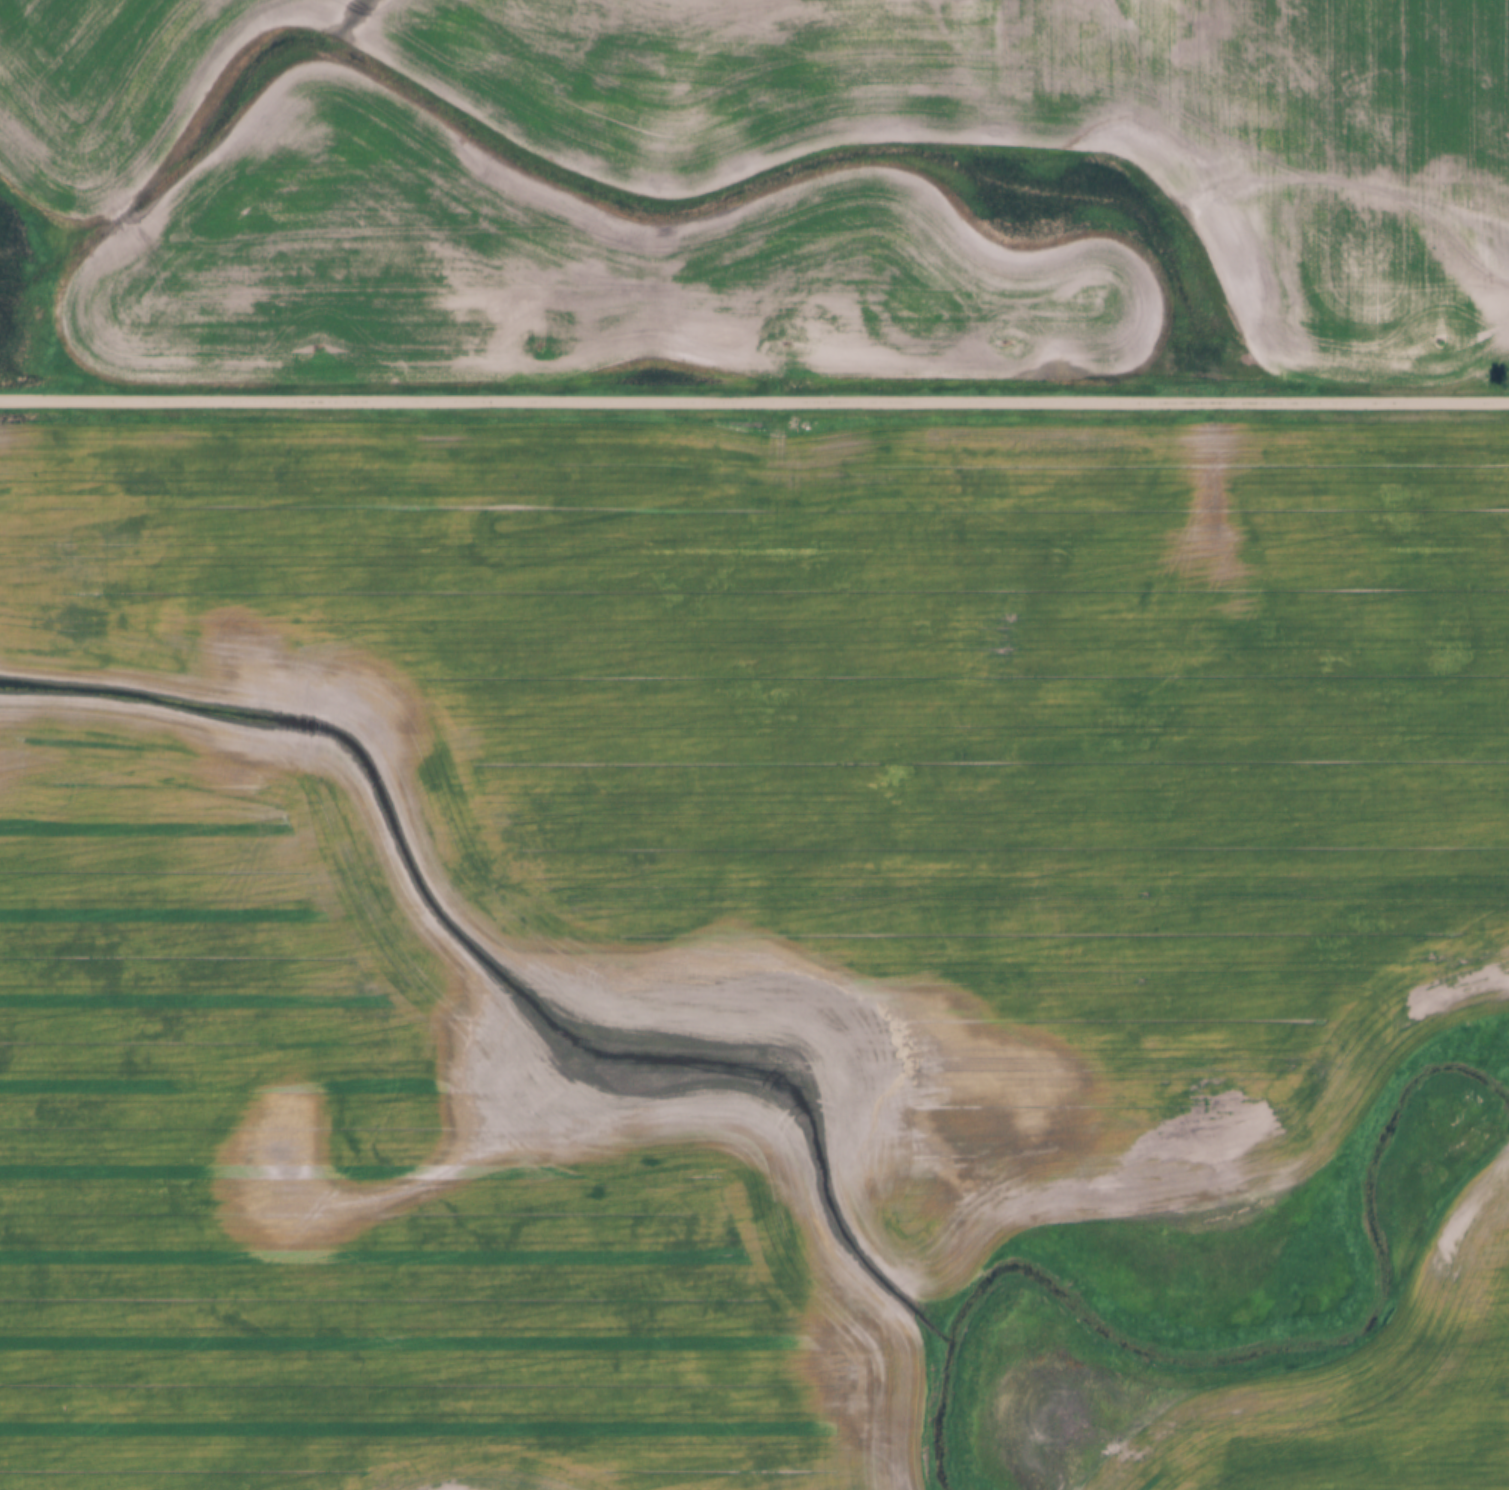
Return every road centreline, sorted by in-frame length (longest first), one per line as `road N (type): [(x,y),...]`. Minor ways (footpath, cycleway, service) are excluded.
road 1 (residential): [(0,396),(1508,397)]

